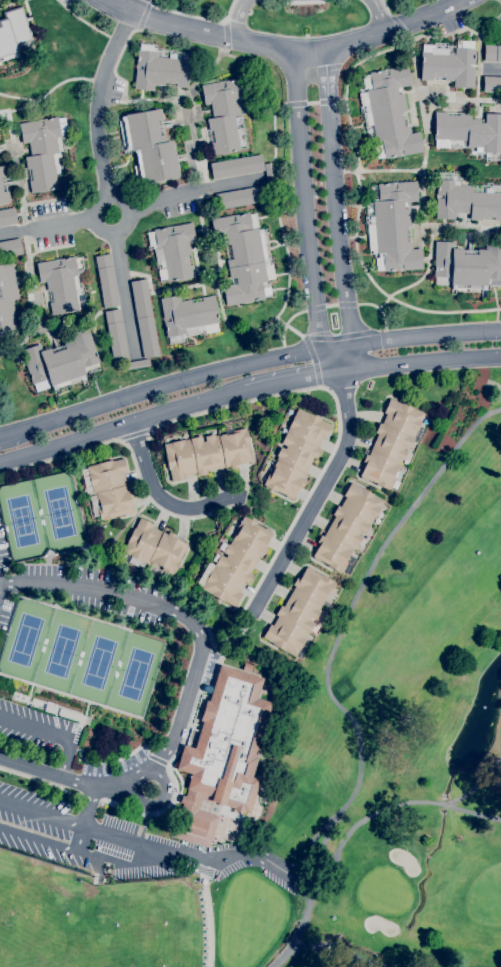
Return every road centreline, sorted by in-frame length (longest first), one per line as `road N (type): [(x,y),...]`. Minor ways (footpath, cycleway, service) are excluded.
road 1 (tertiary): [(500,332),(353,344),(236,366),(18,430)]
road 2 (residential): [(0,585),(134,595),(188,618),(196,630),(200,653),(155,768),(94,787)]
road 3 (residential): [(457,0),(323,51),(245,42),(104,0)]
road 4 (residential): [(295,51),(301,186),(324,349),(341,372)]
road 5 (residential): [(341,372),(353,344),(323,51)]
road 6 (tertiary): [(0,463),(248,392)]
road 7 (residential): [(130,13),(103,76),(103,200)]
road 8 (tertiary): [(341,372),(500,357)]
road 9 (residential): [(127,213),(263,177)]

